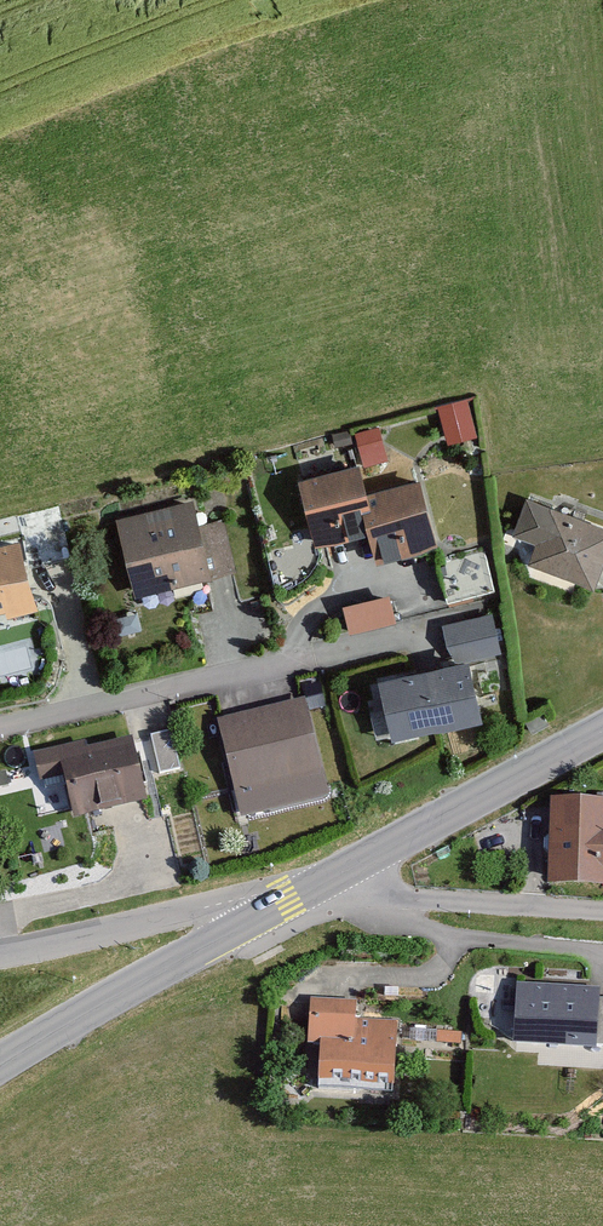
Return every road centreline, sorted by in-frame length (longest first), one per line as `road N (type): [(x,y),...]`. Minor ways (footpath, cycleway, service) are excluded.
road 1 (residential): [(426,624),(0,730)]
road 2 (tertiary): [(602,728),(331,873)]
road 3 (tertiary): [(260,901),(0,1052)]
road 4 (residential): [(331,873),(375,890),(602,911)]
road 5 (residential): [(0,952),(260,901)]

